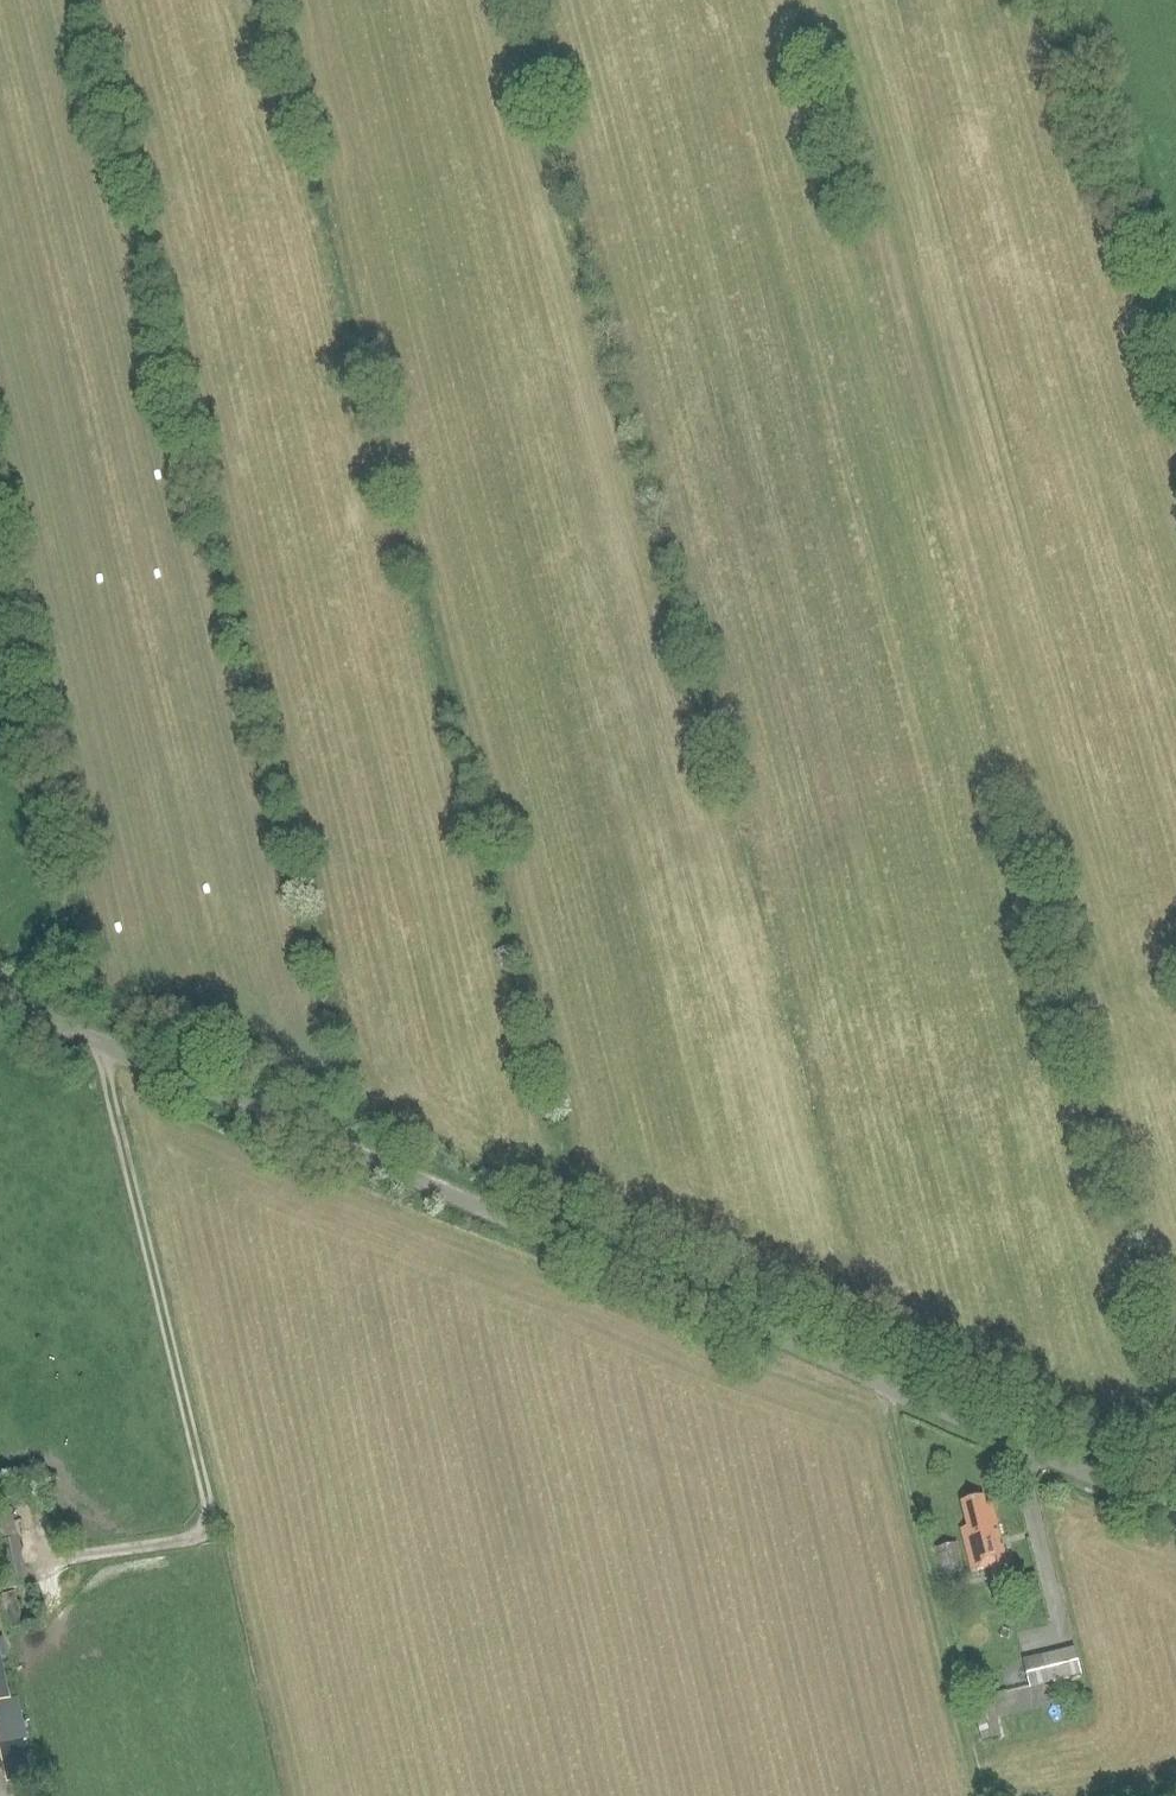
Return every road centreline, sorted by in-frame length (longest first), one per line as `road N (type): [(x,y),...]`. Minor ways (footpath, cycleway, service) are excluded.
road 1 (unclassified): [(1175,1513),(0,999)]

